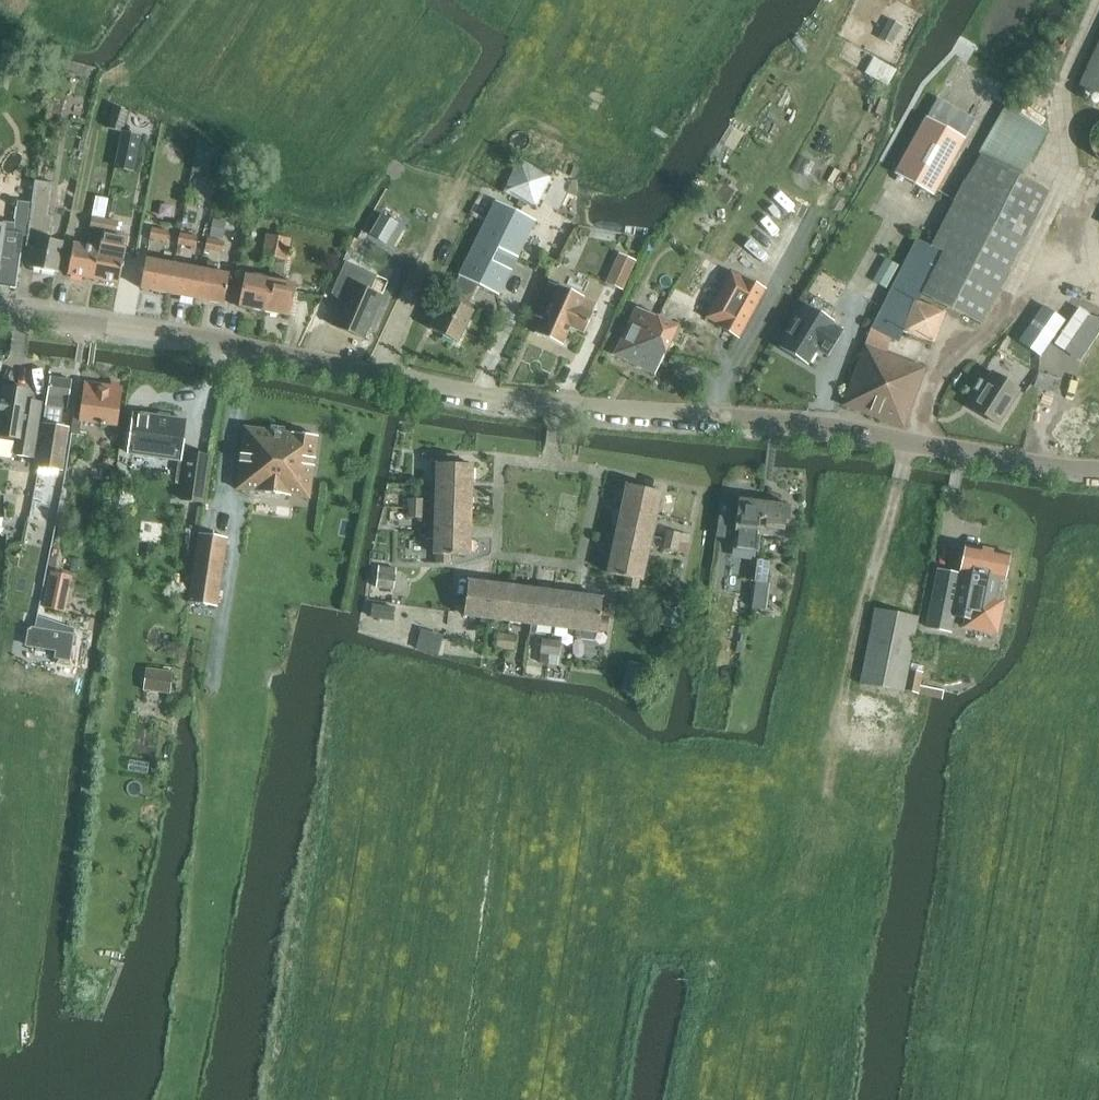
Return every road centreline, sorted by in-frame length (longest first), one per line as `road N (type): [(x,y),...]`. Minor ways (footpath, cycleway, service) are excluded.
road 1 (tertiary): [(1098,472),(840,428),(467,395),(0,316)]

